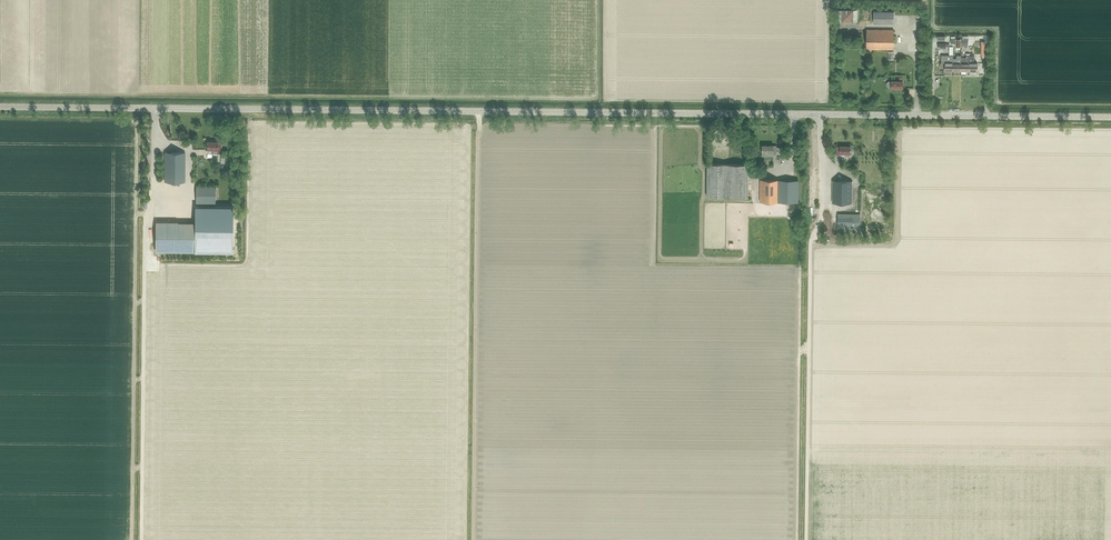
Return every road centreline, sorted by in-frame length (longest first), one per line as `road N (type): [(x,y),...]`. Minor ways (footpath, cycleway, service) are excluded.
road 1 (unclassified): [(1110,117),(0,107)]

